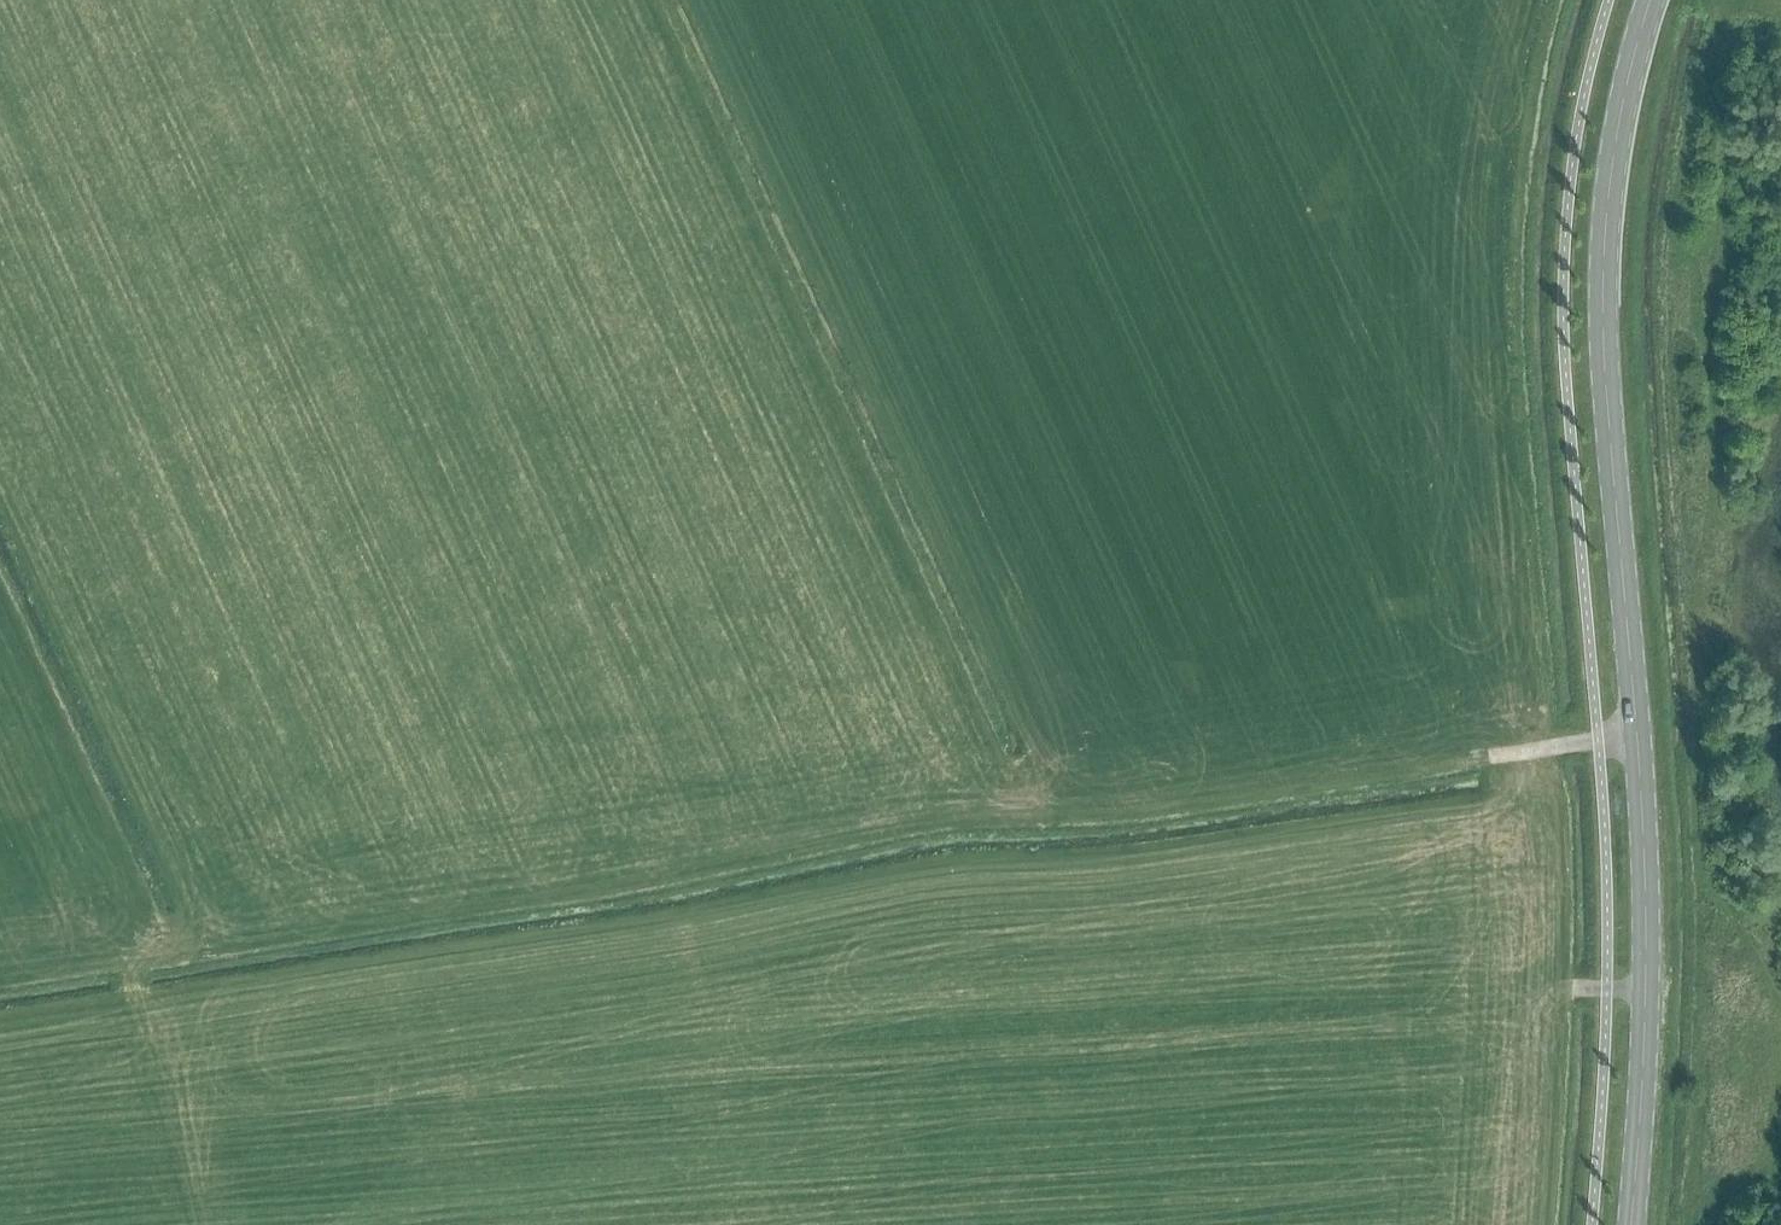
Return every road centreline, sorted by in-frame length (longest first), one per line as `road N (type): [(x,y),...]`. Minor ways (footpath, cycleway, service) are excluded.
road 1 (primary): [(1626,1224),(1642,1059),(1637,734),(1601,373),(1609,183),(1648,0)]

